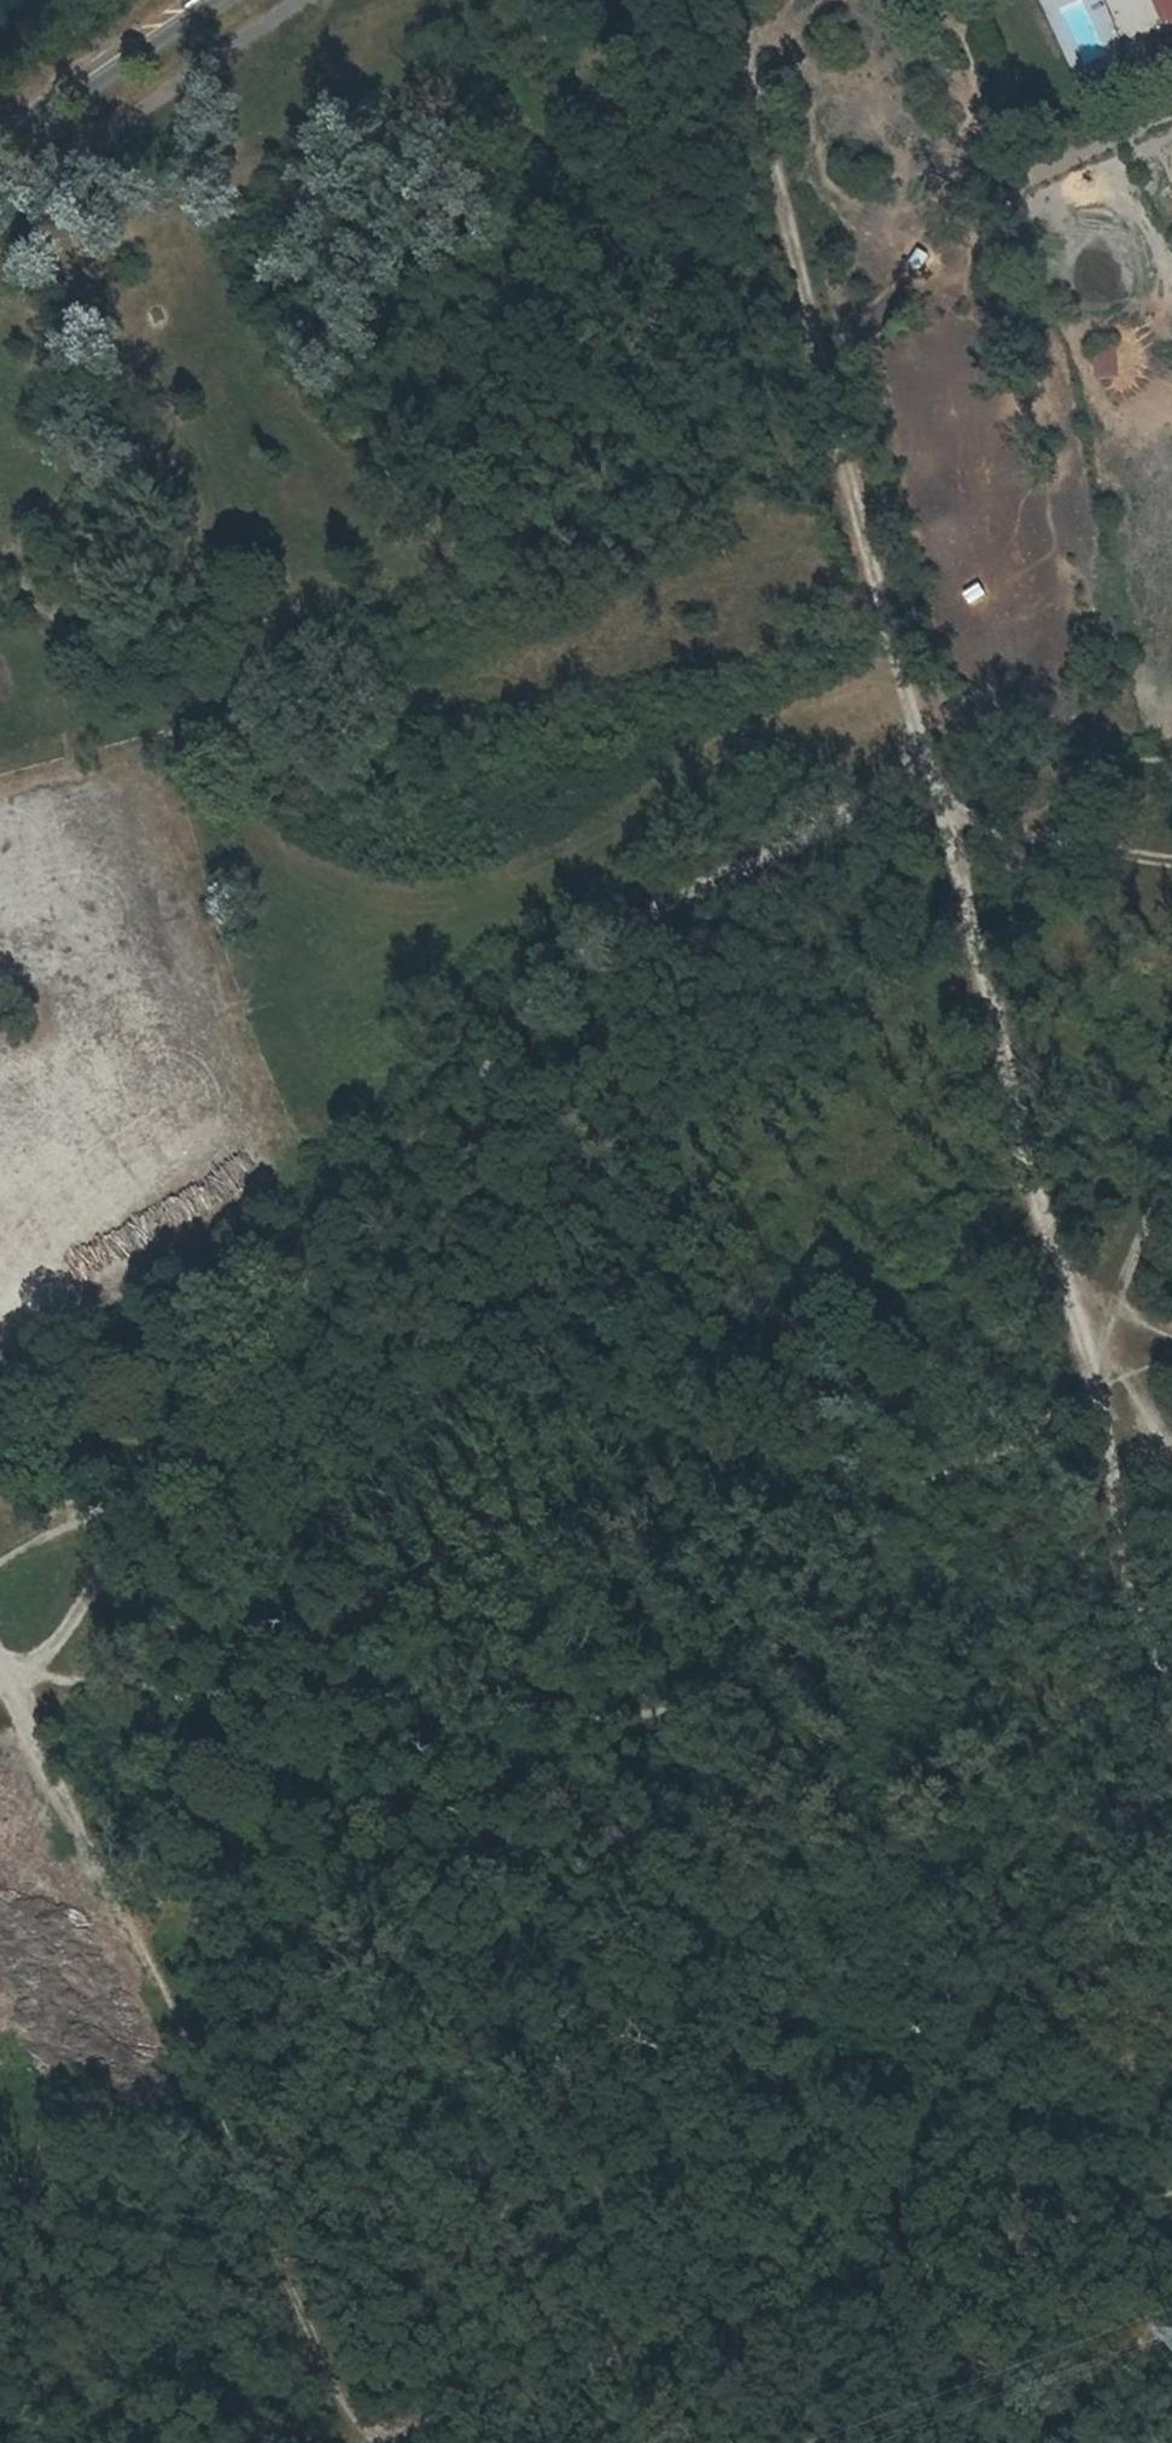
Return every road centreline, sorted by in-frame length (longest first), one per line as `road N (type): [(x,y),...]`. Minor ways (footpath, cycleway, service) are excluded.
road 1 (track): [(1171,1664),(1085,1310),(1050,1239),(925,769),(734,0)]
road 2 (track): [(0,847),(101,819),(224,1183),(0,1355)]
road 3 (unclassified): [(224,0),(0,153)]

